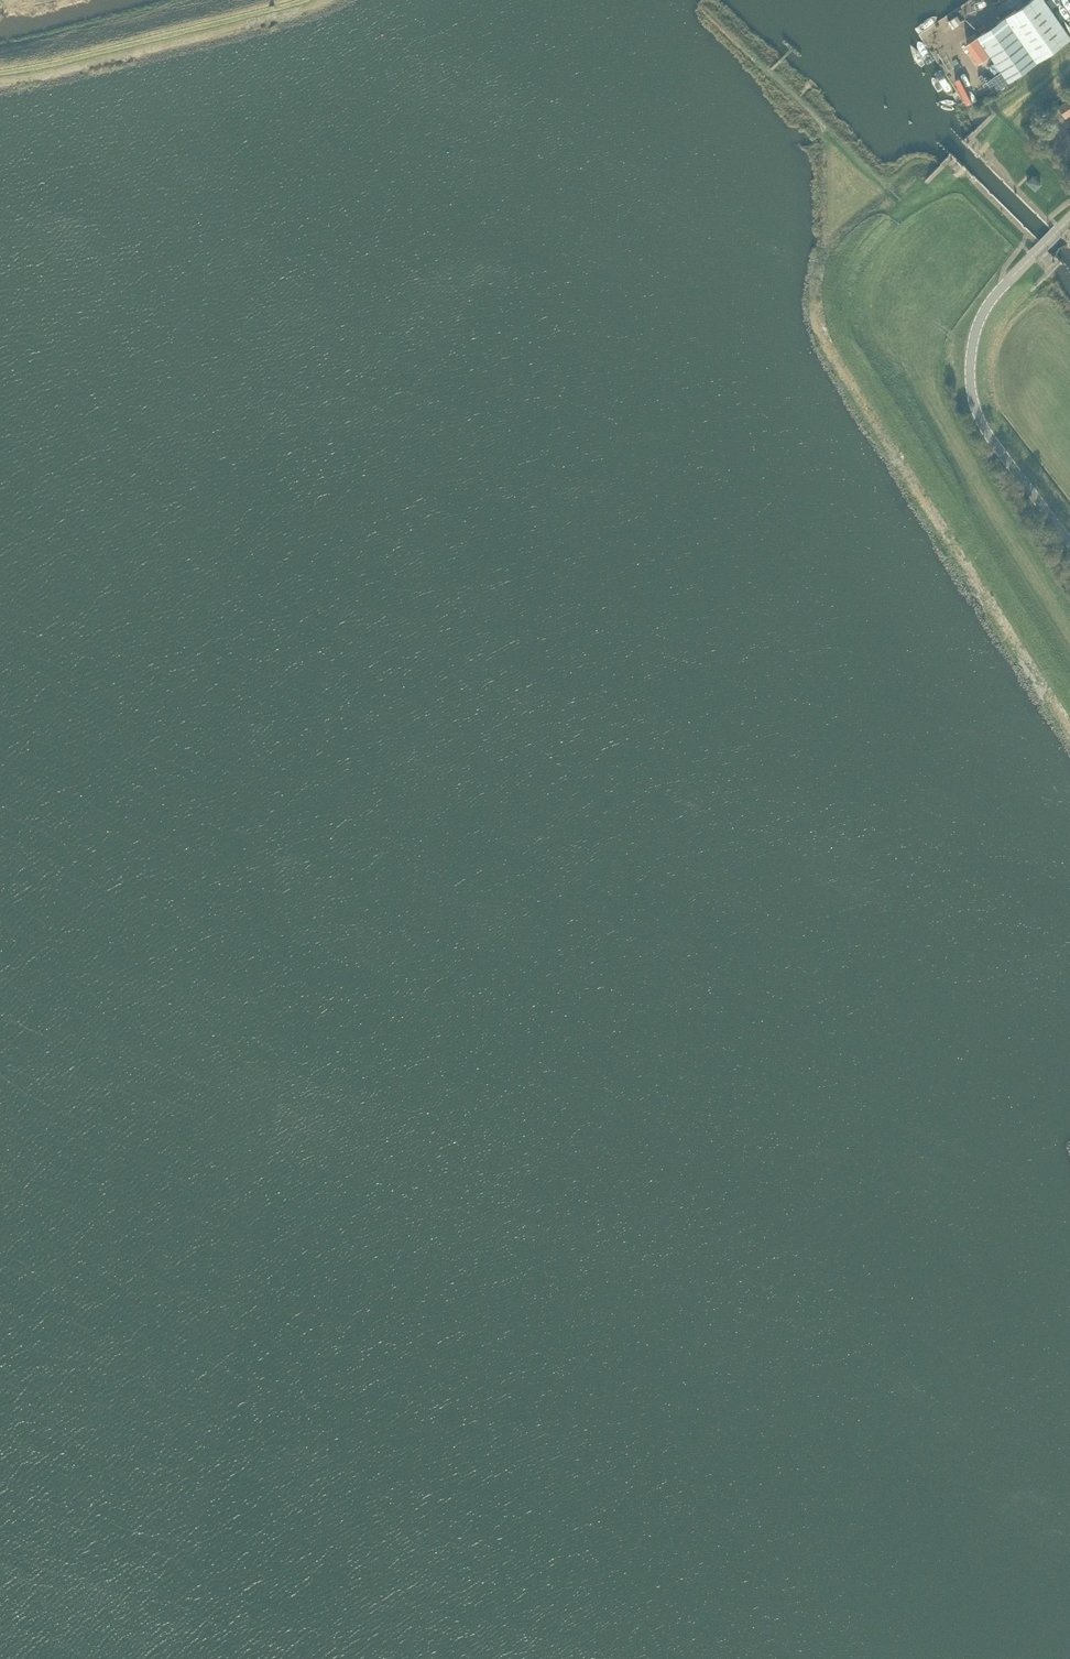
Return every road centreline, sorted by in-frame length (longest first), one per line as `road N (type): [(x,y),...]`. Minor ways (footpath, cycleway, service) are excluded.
road 1 (unclassified): [(1033,256),(982,314),(973,396),(985,430),(1069,549)]

